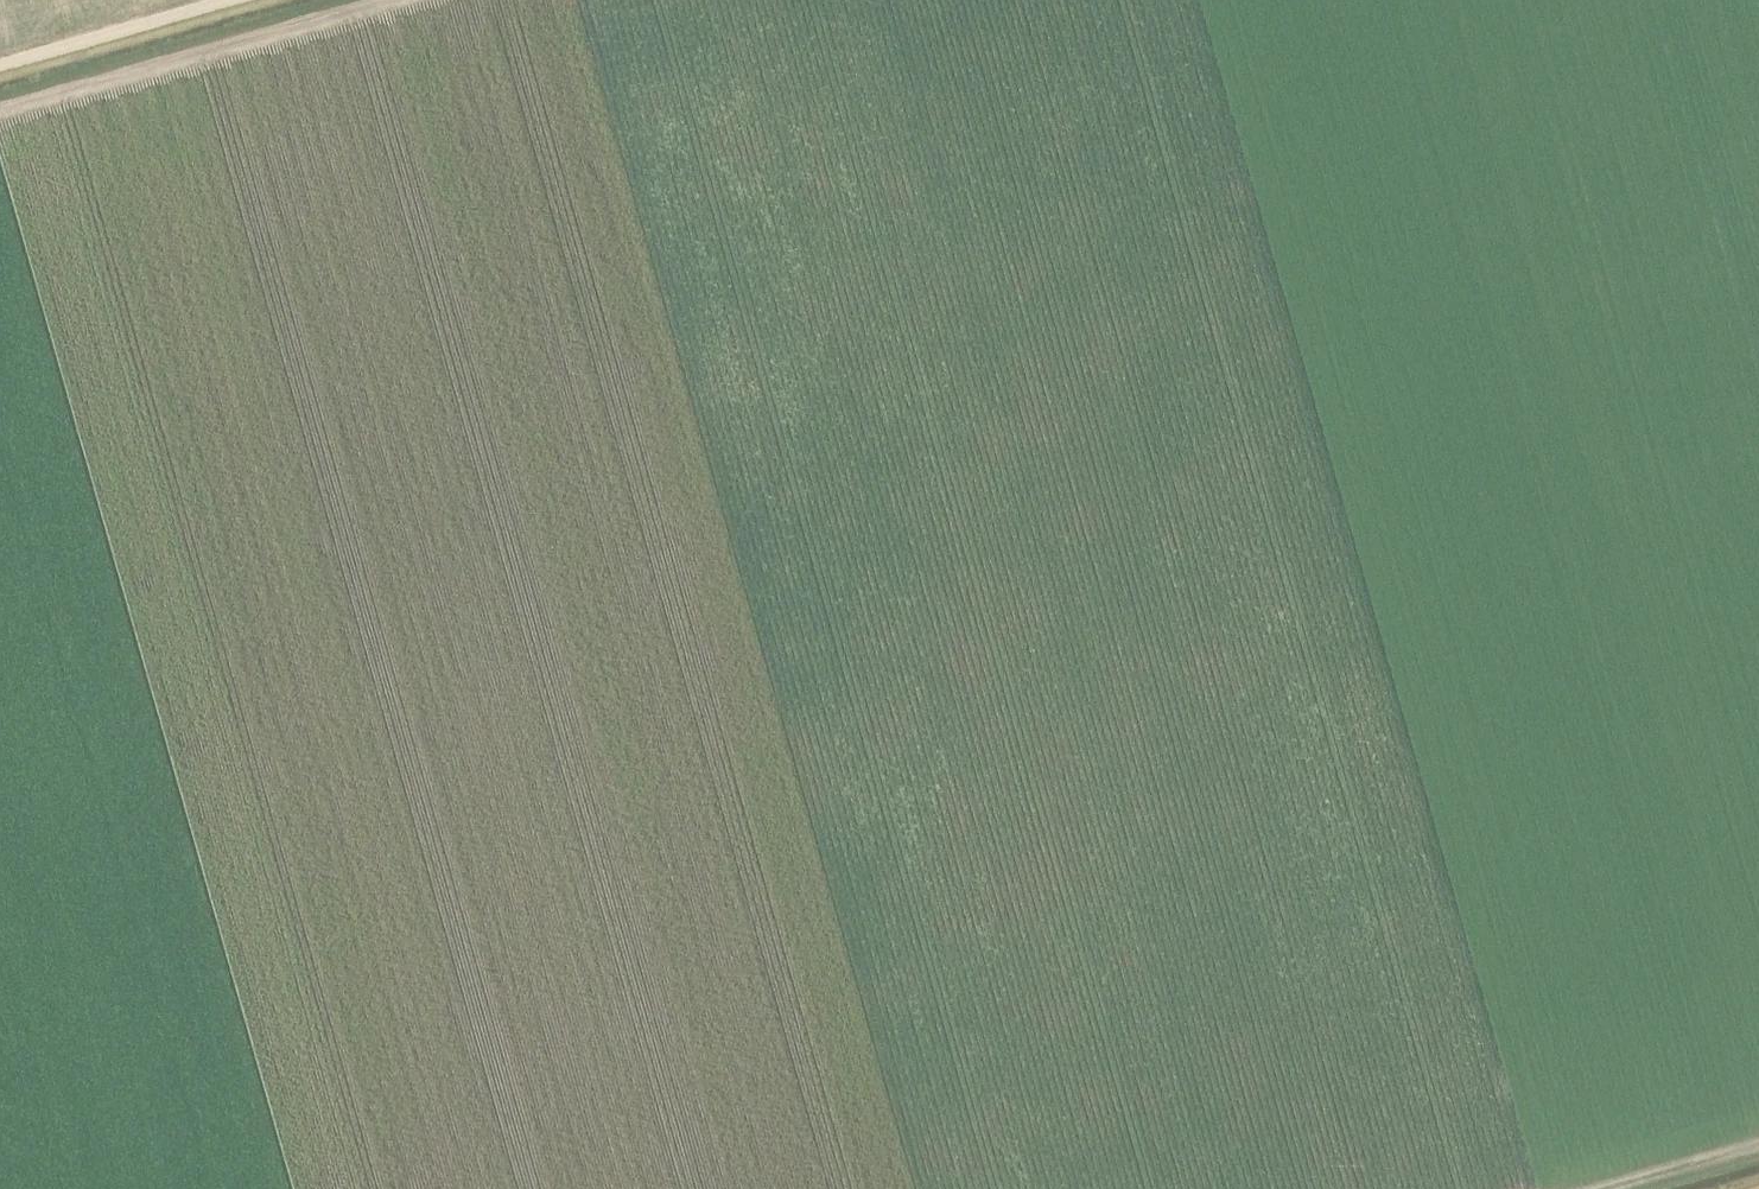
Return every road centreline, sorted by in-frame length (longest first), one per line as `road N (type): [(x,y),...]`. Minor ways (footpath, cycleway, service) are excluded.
road 1 (track): [(0,111),(387,0)]

